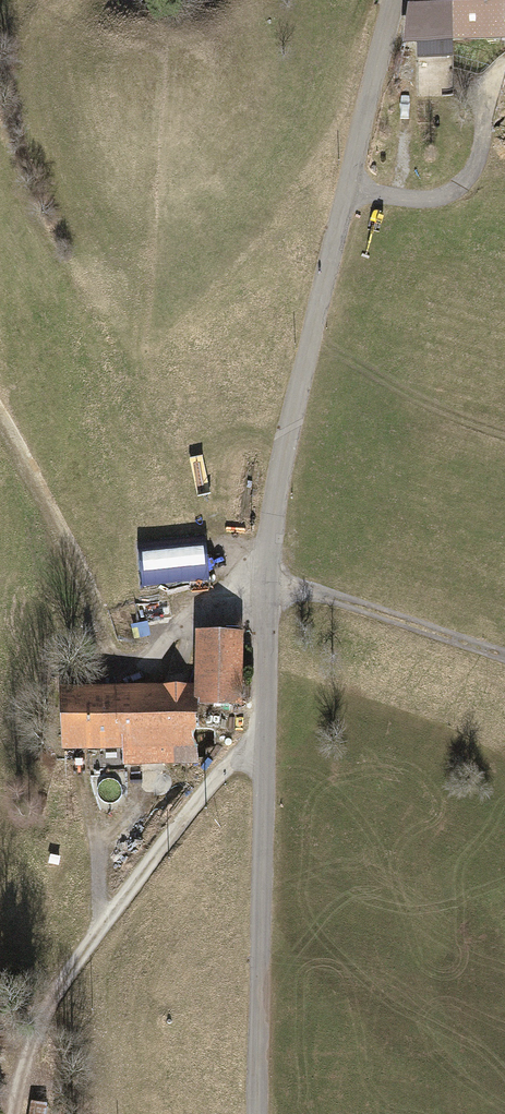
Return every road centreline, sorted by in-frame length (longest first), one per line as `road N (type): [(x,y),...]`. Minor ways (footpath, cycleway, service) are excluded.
road 1 (unclassified): [(392,0),(274,506),(257,1113)]
road 2 (track): [(265,746),(220,772),(48,1002),(18,1080),(14,1113)]
road 3 (track): [(0,440),(106,645),(140,671)]
road 4 (track): [(266,576),(504,656)]

